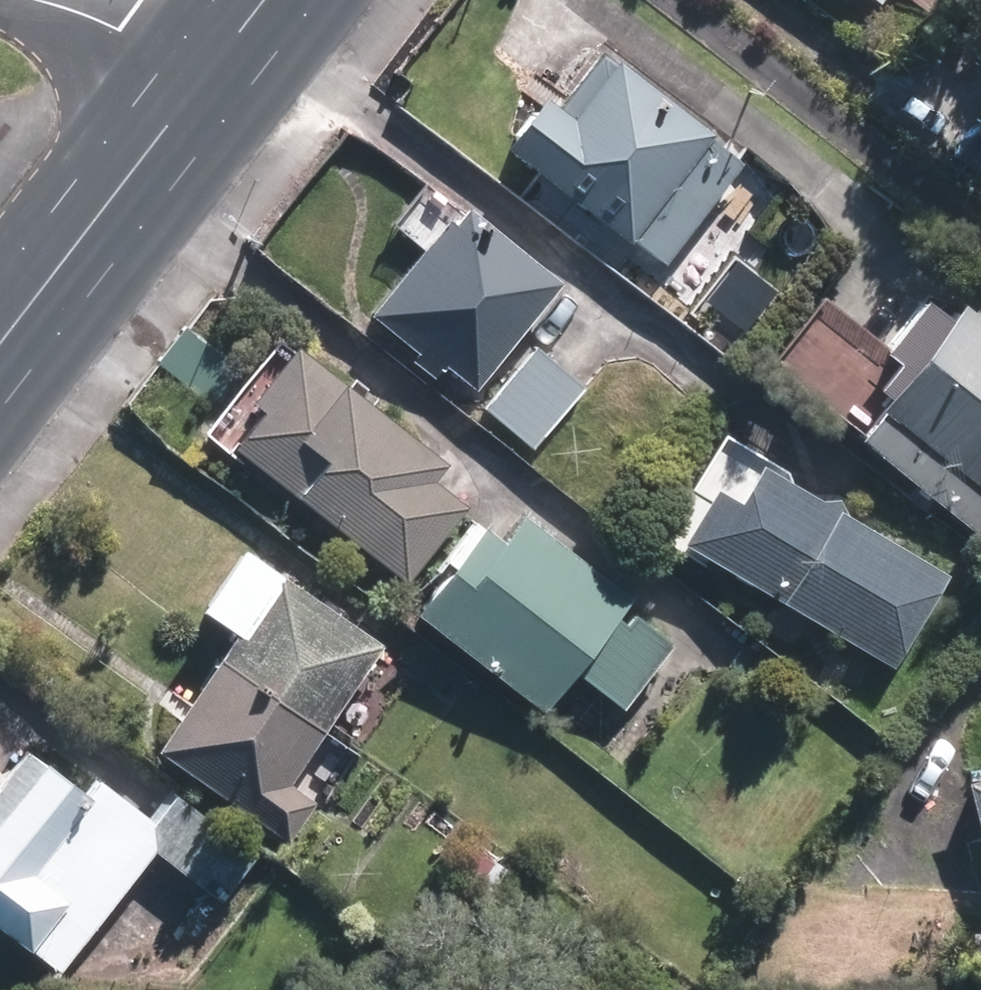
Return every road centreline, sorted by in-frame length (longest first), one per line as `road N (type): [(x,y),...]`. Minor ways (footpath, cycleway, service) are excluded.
road 1 (primary): [(0,345),(210,66)]
road 2 (residential): [(42,0),(210,66)]

